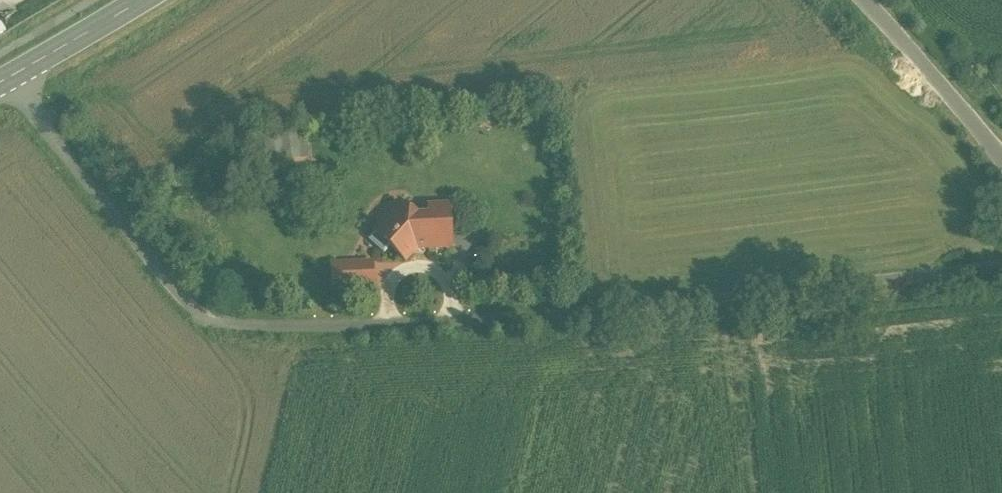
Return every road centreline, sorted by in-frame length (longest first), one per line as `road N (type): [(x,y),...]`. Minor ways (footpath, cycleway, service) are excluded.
road 1 (unclassified): [(6,79),(168,279),(197,308),(228,320),(385,324),(1001,266)]
road 2 (unclassified): [(1001,163),(871,0)]
road 3 (secondary): [(144,0),(6,79)]

